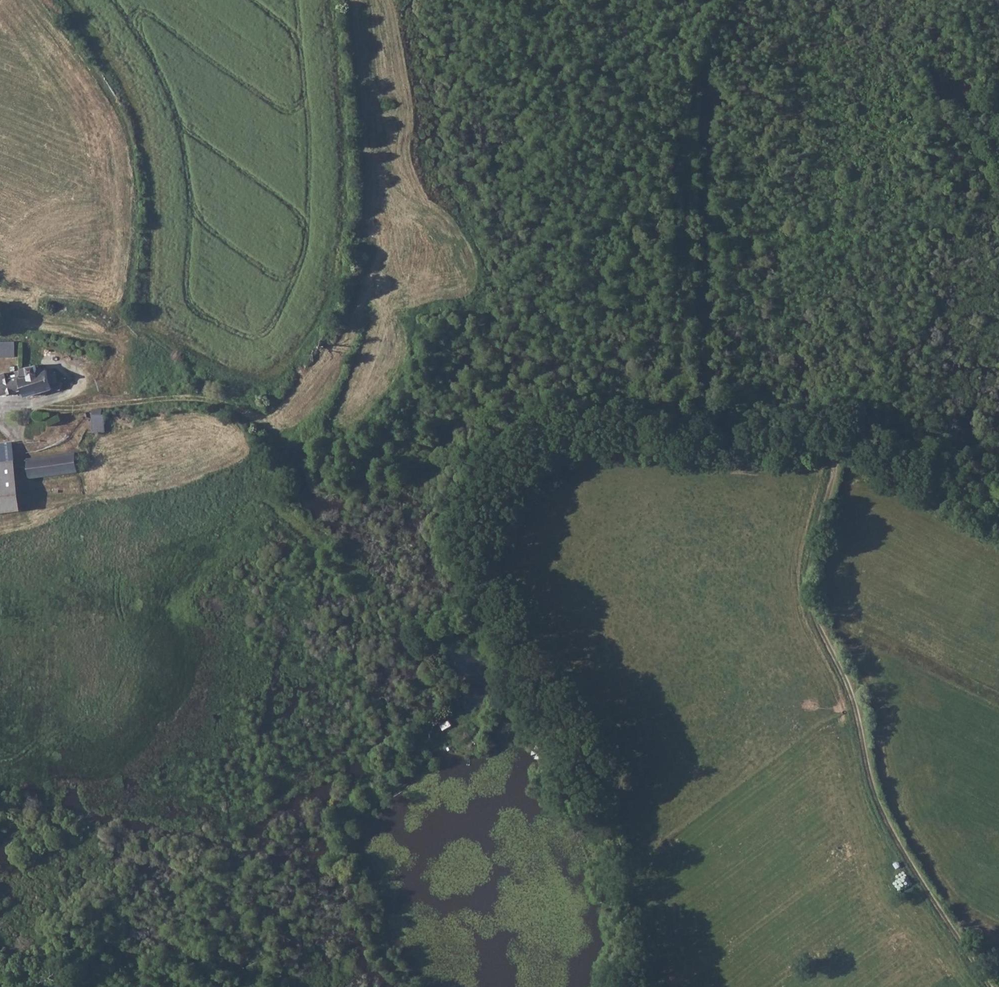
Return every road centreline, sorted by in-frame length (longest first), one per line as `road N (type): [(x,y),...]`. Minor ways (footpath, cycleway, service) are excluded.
road 1 (track): [(994,986),(888,827),(867,773),(853,698),(812,614),(829,443)]
road 2 (track): [(36,0),(117,102),(133,140),(136,245),(113,369),(98,387),(8,412)]

